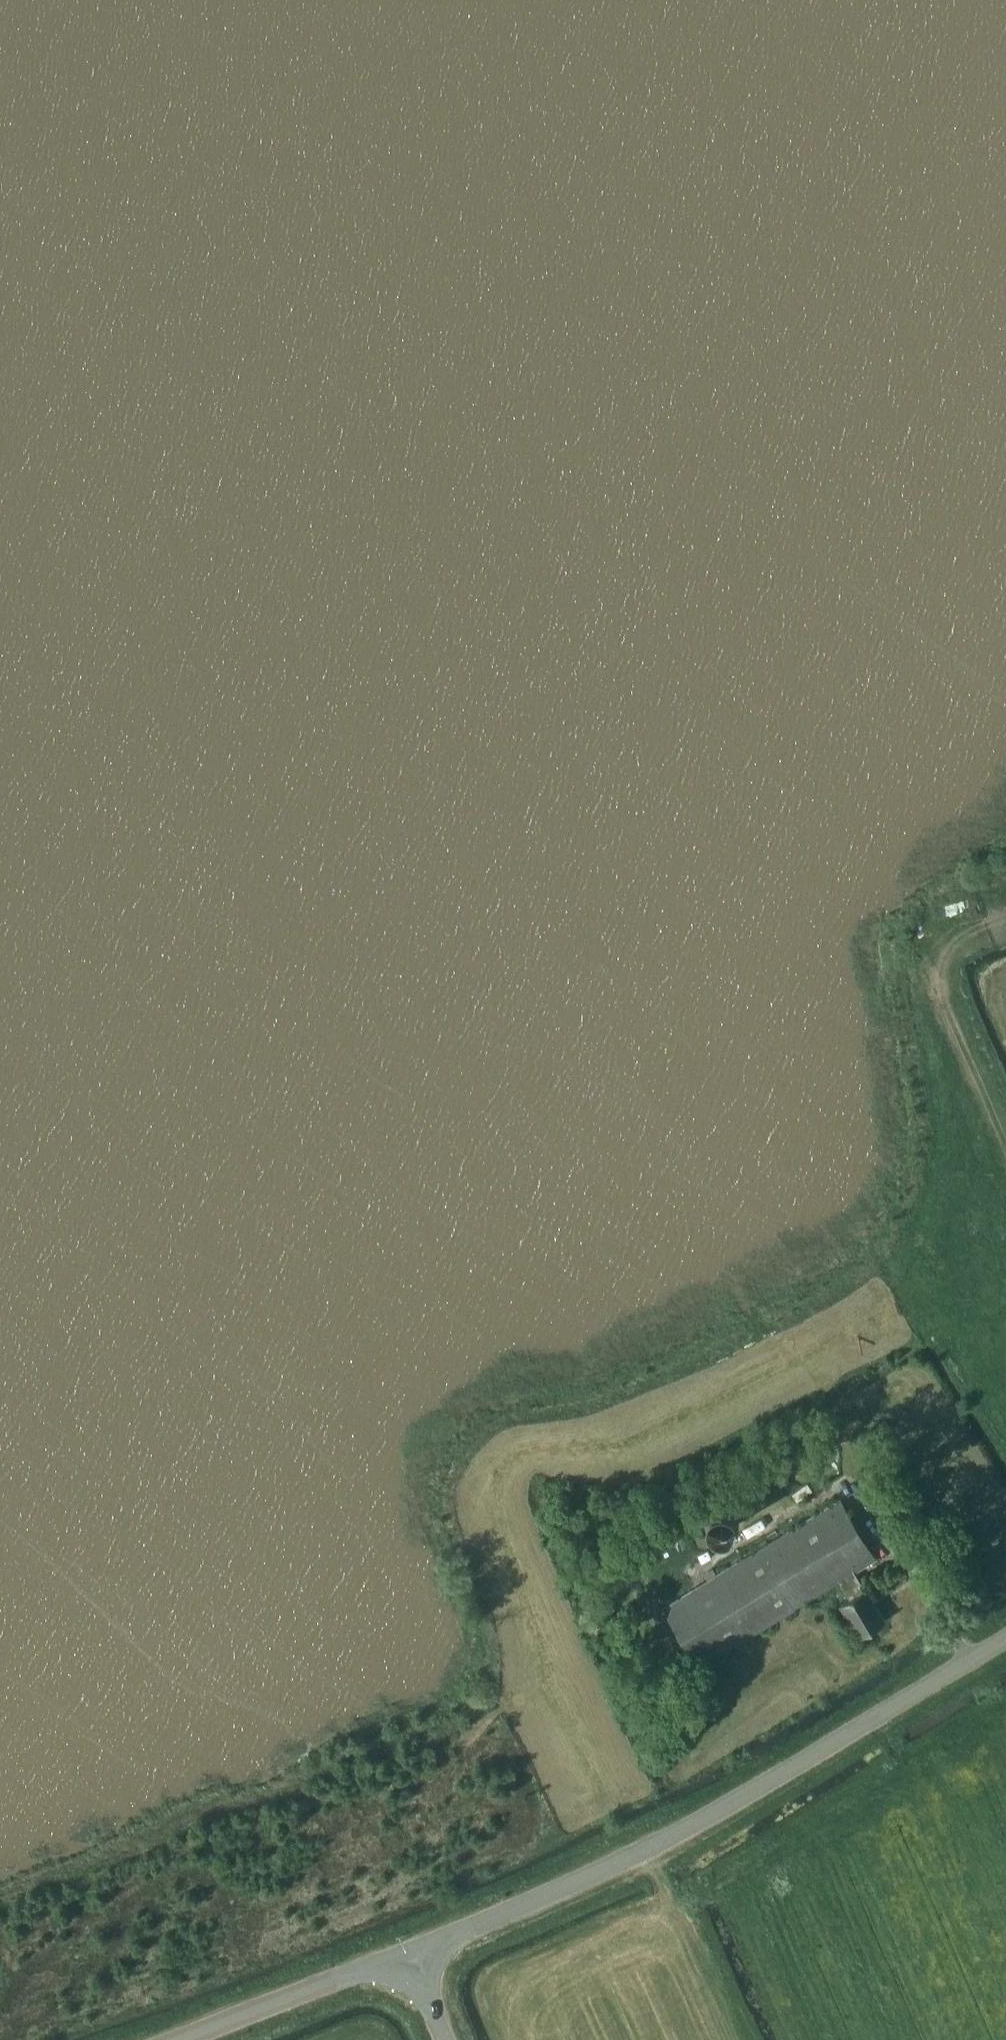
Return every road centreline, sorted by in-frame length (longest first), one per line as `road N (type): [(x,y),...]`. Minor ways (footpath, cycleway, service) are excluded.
road 1 (unclassified): [(408,1953),(667,1839),(1005,1637)]
road 2 (tertiary): [(408,1953),(184,2039)]

